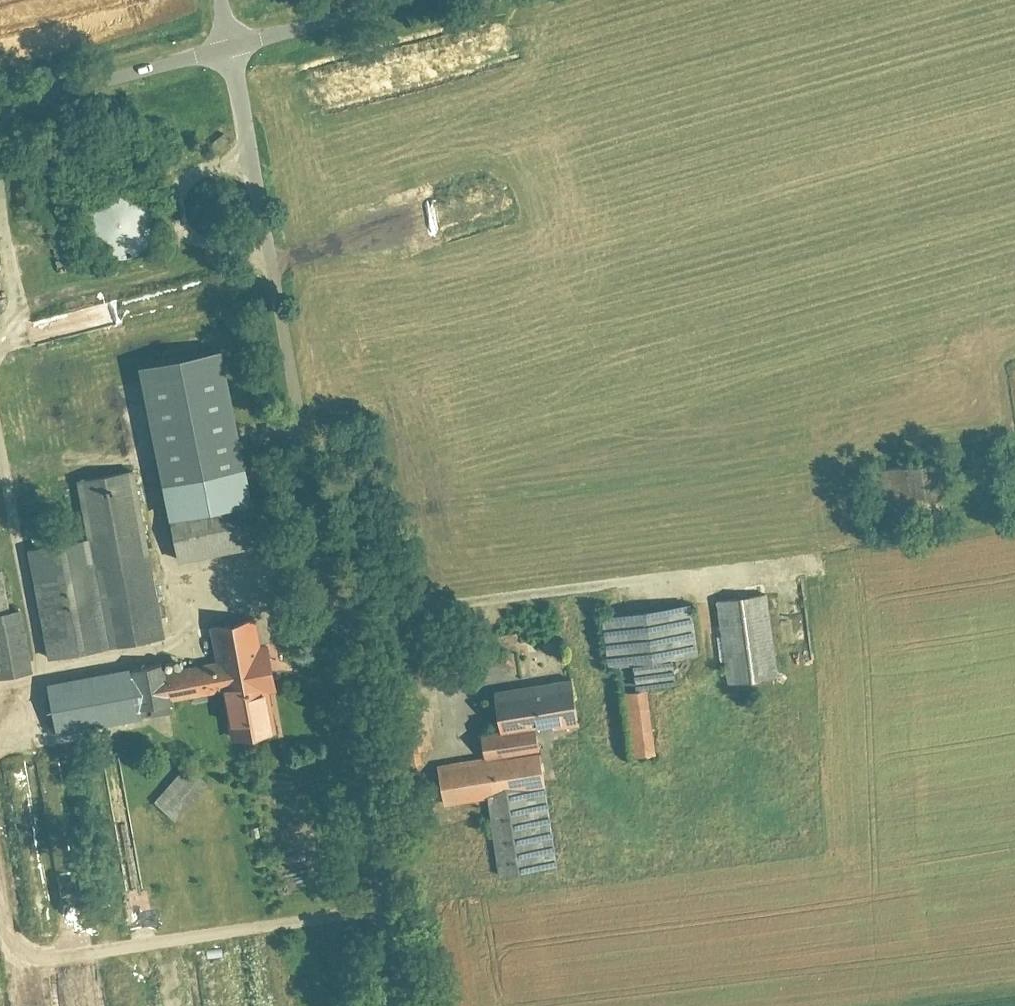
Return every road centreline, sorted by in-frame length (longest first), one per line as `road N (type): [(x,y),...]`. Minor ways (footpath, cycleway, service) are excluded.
road 1 (residential): [(231,48),(403,1005)]
road 2 (track): [(0,867),(12,944),(42,957),(363,912),(384,899)]
road 3 (track): [(42,670),(192,644),(205,573),(321,553)]
road 4 (track): [(0,461),(42,670),(0,731)]
road 5 (track): [(271,273),(12,337),(0,347)]
road 6 (residential): [(0,109),(231,48)]
road 7 (unclassified): [(231,48),(408,0)]
road 8 (track): [(12,337),(17,285),(0,193)]

